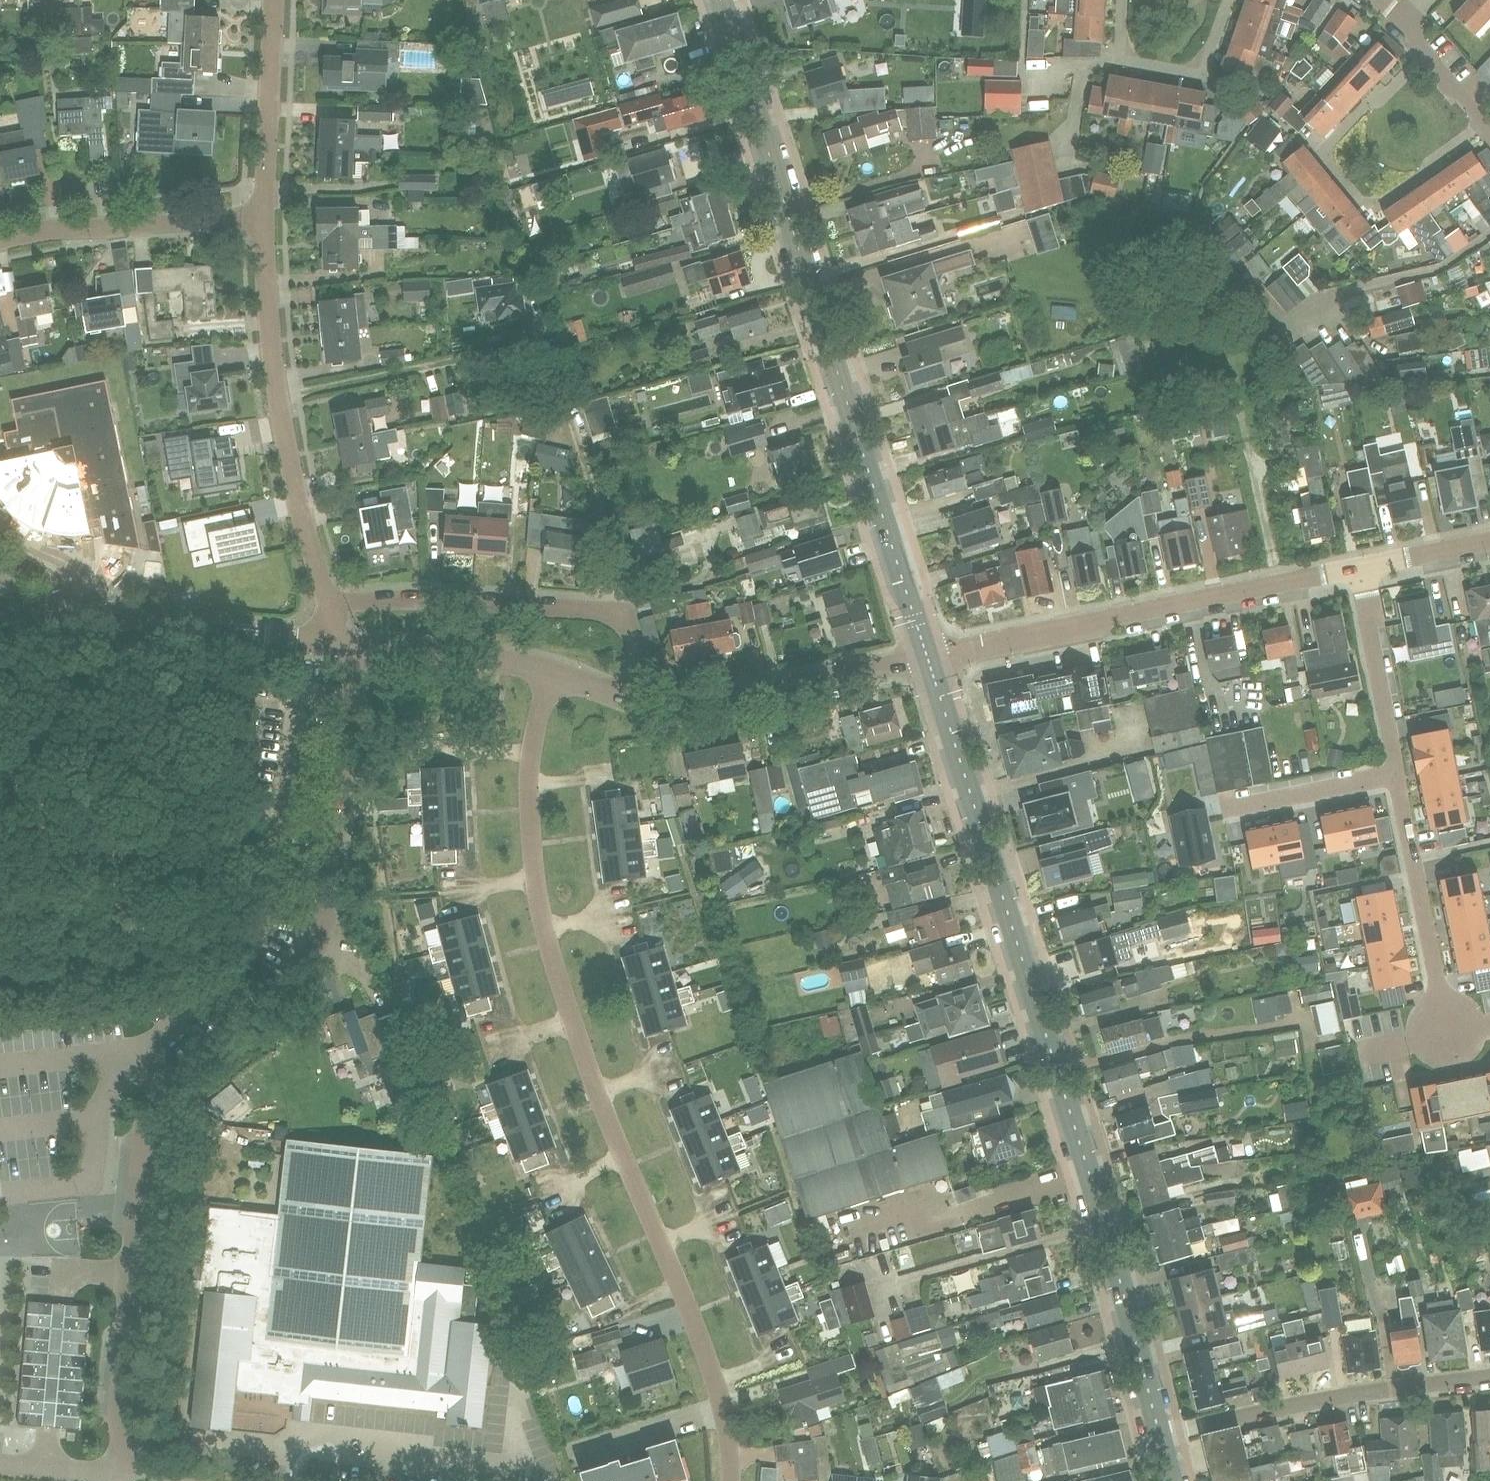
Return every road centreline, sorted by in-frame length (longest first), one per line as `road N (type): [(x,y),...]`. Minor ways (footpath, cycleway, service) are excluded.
road 1 (unclassified): [(358,648),(318,951),(165,1090),(145,1131),(117,1416),(126,1453)]
road 2 (residential): [(732,1480),(714,1382),(596,1093),(540,912),(529,785),(550,673)]
road 3 (secondary): [(1158,1435),(1116,1258),(928,659)]
road 4 (secondary): [(928,659),(721,0)]
road 5 (track): [(620,619),(615,564),(552,351),(542,342),(277,396)]
road 6 (unclassified): [(928,659),(1361,569)]
road 7 (residential): [(333,605),(286,454),(265,216)]
road 8 (residential): [(624,699),(638,644),(607,613),(435,601),(333,605)]
road 9 (residential): [(1158,1435),(1354,1392),(1489,1376)]
road 10 (residential): [(329,644),(0,609)]
road 11 (residential): [(928,659),(676,709),(624,699)]
road 12 (residential): [(1394,770),(1448,1035)]
road 13 (residential): [(0,240),(265,216)]
road 14 (residential): [(265,216),(275,0)]
road 15 (residential): [(1123,0),(1131,59),(1185,72),(1208,59),(1228,0)]
road 16 (residential): [(1361,569),(1394,770)]
road 17 (residential): [(550,673),(358,648)]
road 18 (residential): [(1394,770),(1253,799)]
road 19 (residential): [(1489,135),(1401,23)]
road 20 (unclassified): [(1361,569),(1489,543)]

